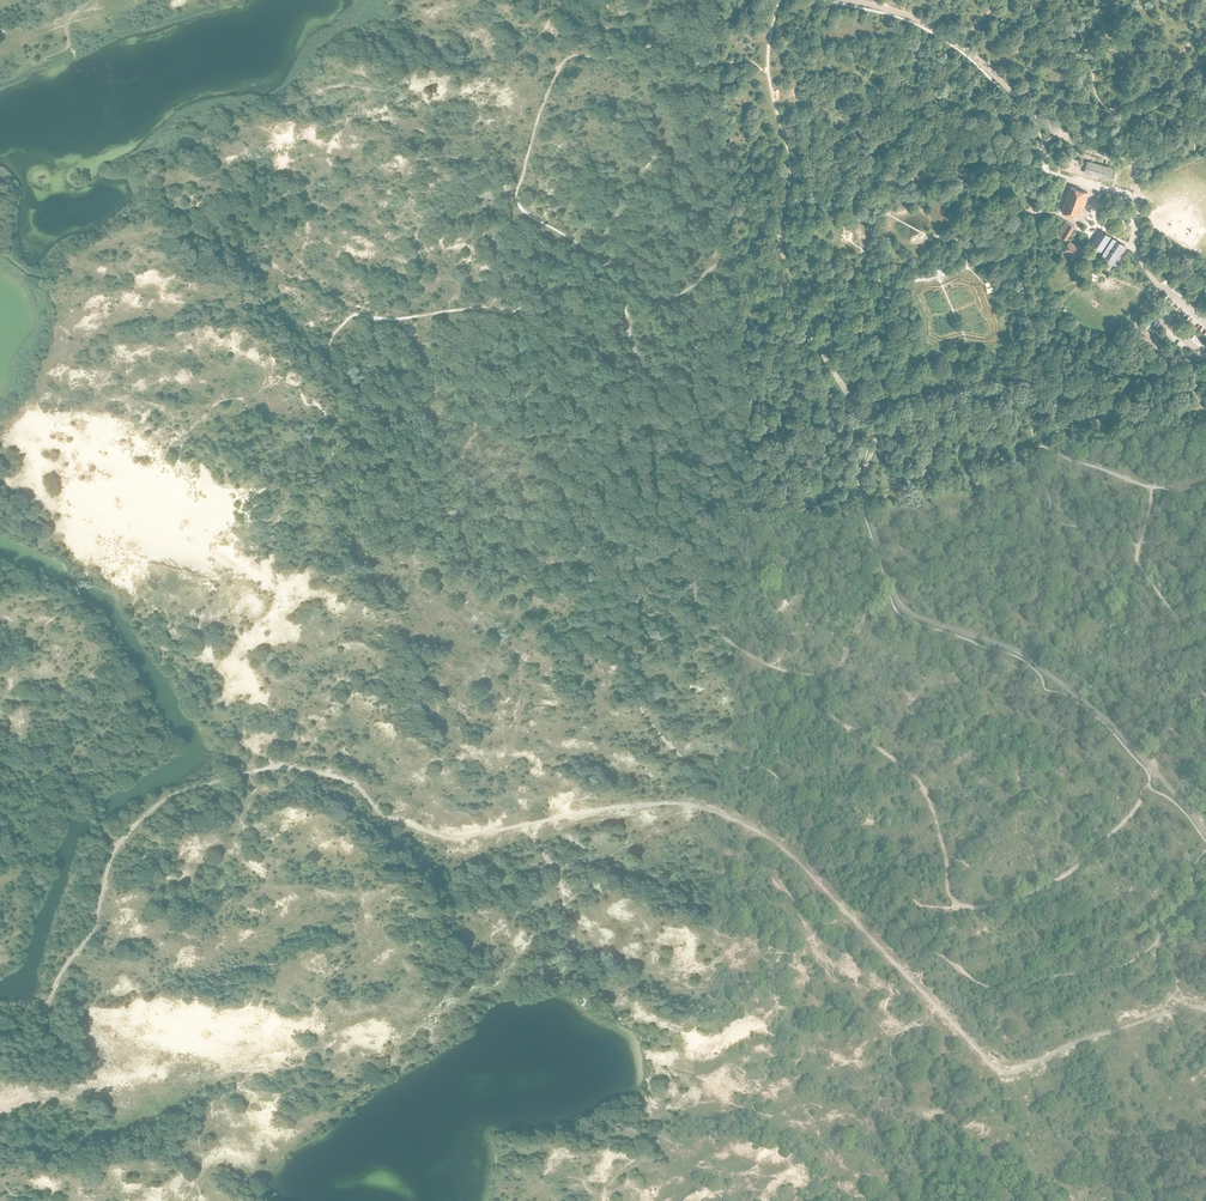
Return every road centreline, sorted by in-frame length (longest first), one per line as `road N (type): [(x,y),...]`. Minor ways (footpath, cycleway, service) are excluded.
road 1 (track): [(23,1098),(43,1016),(97,921),(103,881),(126,837),(174,793),(272,769),(325,772),(353,785),(383,818),(458,840),(664,800),(719,803),(784,848),(1006,1070),(1171,1002),(1205,1002)]
road 2 (track): [(491,833),(486,787),(513,719),(515,663),(435,580),(407,564),(383,563),(355,527),(345,495),(309,466),(293,468),(282,457),(244,402),(218,403),(165,446),(110,457),(90,485),(72,487),(64,521),(72,571),(56,618),(32,652),(0,654)]
road 3 (track): [(647,523),(686,557),(703,615),(721,635),(768,665),(829,679),(833,718),(915,775),(941,838),(947,890),(961,905),(992,906),(1063,877),(1149,786)]
road 4 (track): [(768,73),(749,60),(692,62),(664,45),(600,59),(572,56),(560,66),(516,197),(531,216),(608,265)]
road 5 (track): [(829,490),(730,496),(647,523),(469,513)]
road 6 (track): [(608,265),(514,312),(353,315),(328,348),(351,374)]
road 7 (track): [(23,1098),(251,1047)]
road 8 (track): [(351,374),(385,368),(410,385),(469,513)]
road 9 (track): [(627,322),(779,231)]
road 10 (track): [(597,523),(645,474),(650,389)]
road 11 (track): [(650,389),(608,265)]
road 12 (track): [(0,55),(117,9)]

